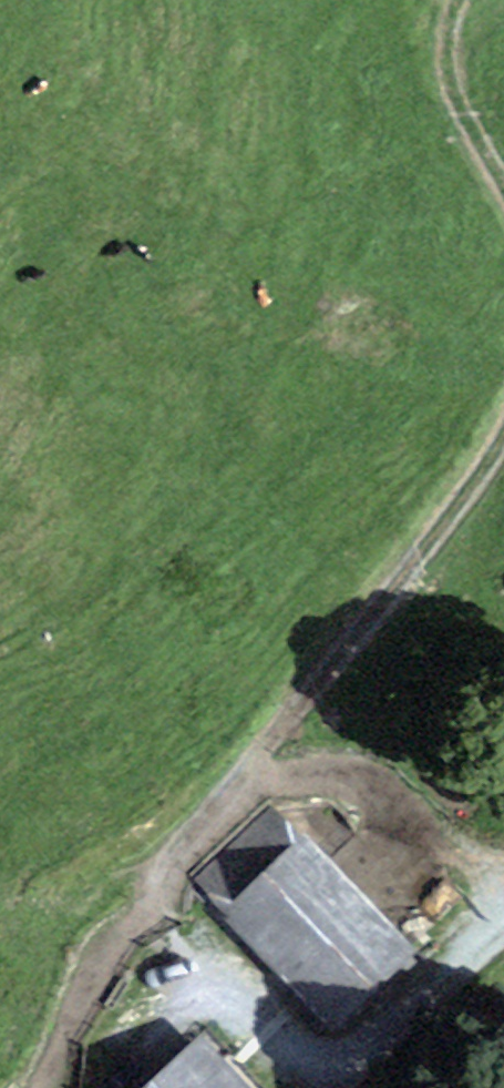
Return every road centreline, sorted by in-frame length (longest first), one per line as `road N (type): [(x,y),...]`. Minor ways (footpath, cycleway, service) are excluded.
road 1 (track): [(166,875),(418,557),(503,430)]
road 2 (track): [(503,936),(368,1052),(287,1056),(220,1006),(171,948),(166,875)]
road 3 (track): [(166,875),(96,967),(37,1087)]
road 4 (track): [(503,183),(449,68),(458,0)]

